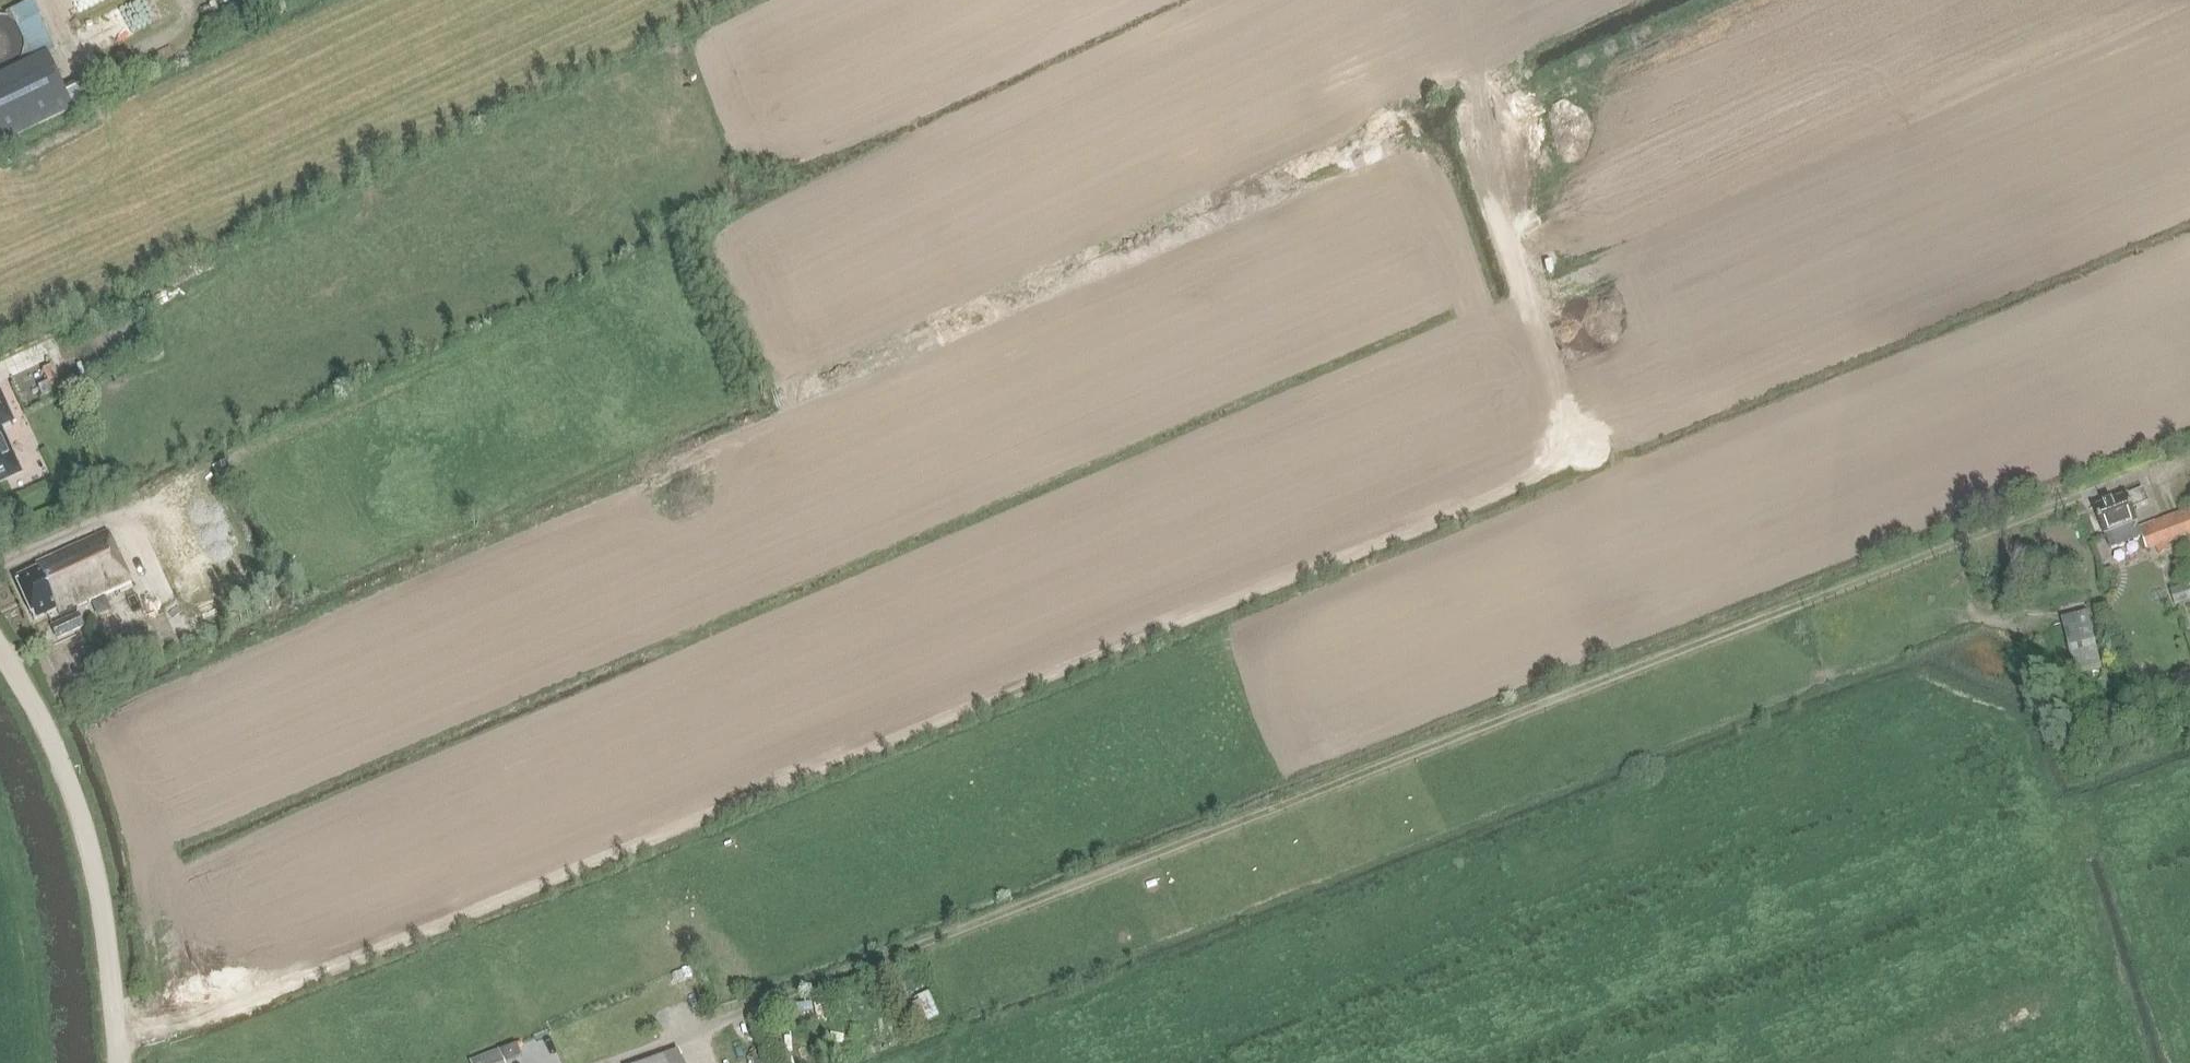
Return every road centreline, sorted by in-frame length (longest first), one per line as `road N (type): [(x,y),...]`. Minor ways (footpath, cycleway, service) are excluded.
road 1 (tertiary): [(118,1062),(97,876),(63,762),(0,656)]

